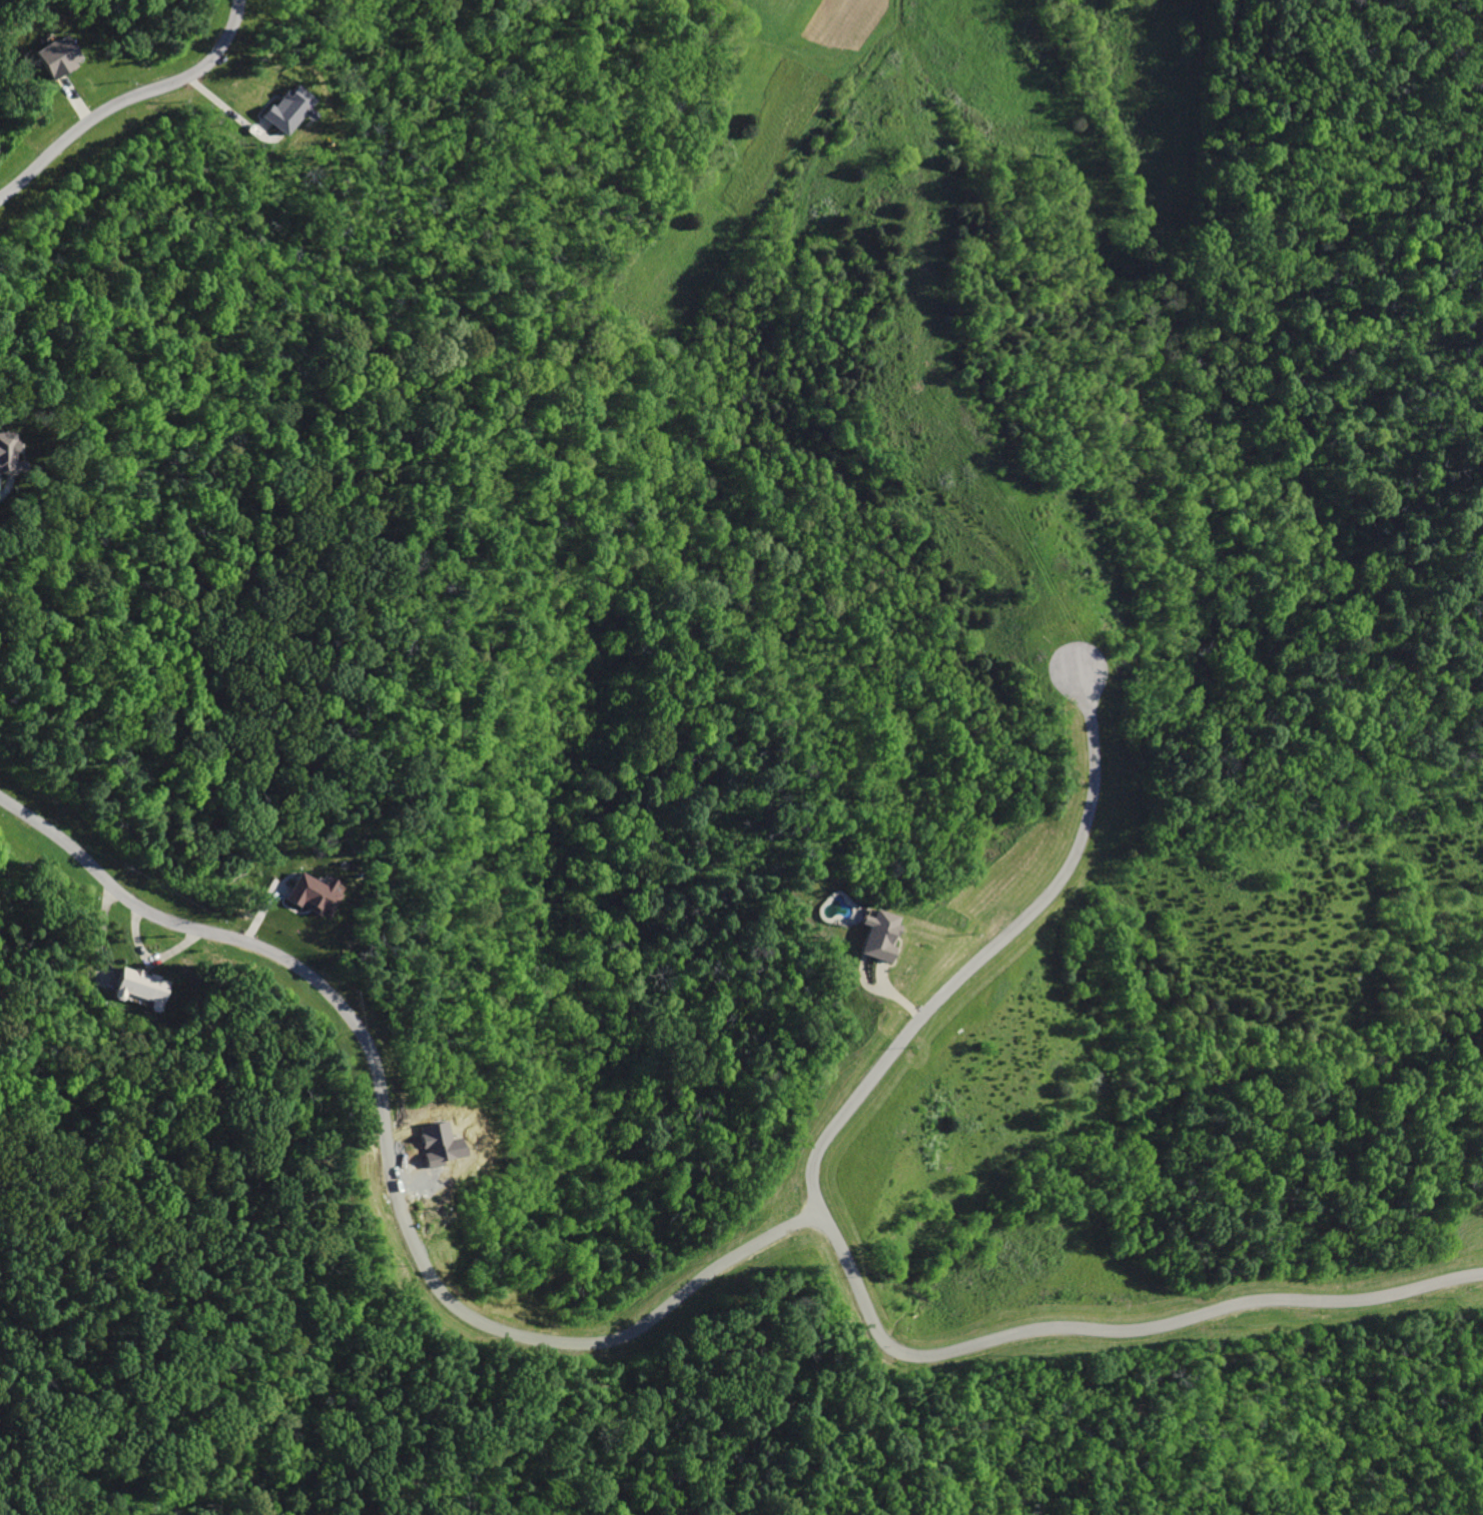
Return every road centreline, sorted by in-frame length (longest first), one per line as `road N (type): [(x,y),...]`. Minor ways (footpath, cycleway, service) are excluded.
road 1 (residential): [(0,800),(136,907),(257,946),(330,994),(375,1070),(389,1178),(419,1272),(481,1324),(517,1337),(597,1345),(638,1328),(818,1209),(811,1183),(823,1140),(956,977),(1064,875),(1098,784),(1079,671)]
road 2 (residential): [(818,1209),(870,1328),(891,1351),(922,1355),(1057,1326),(1142,1329),(1232,1304),(1358,1302),(1482,1275)]
road 3 (residential): [(0,194),(100,109),(187,77),(221,50),(237,0)]

